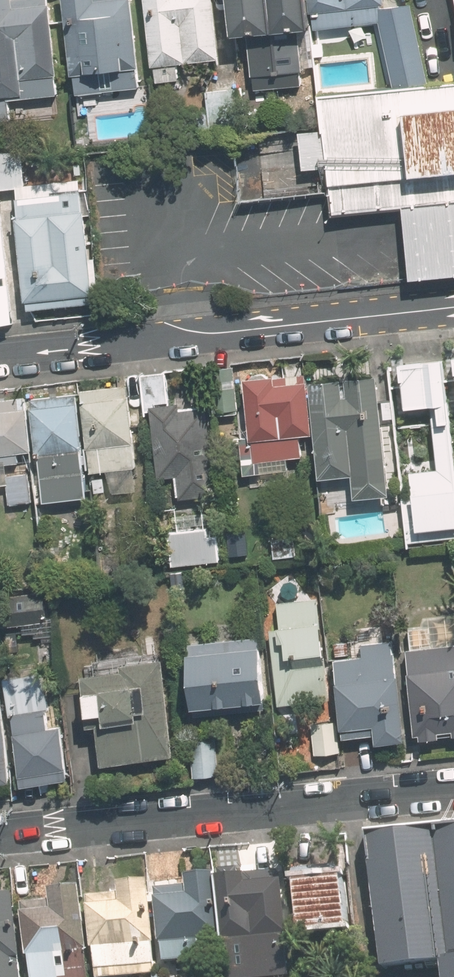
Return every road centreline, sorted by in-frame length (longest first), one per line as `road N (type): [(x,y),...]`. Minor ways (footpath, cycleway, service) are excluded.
road 1 (residential): [(453,306),(0,355)]
road 2 (residential): [(453,789),(0,832)]

